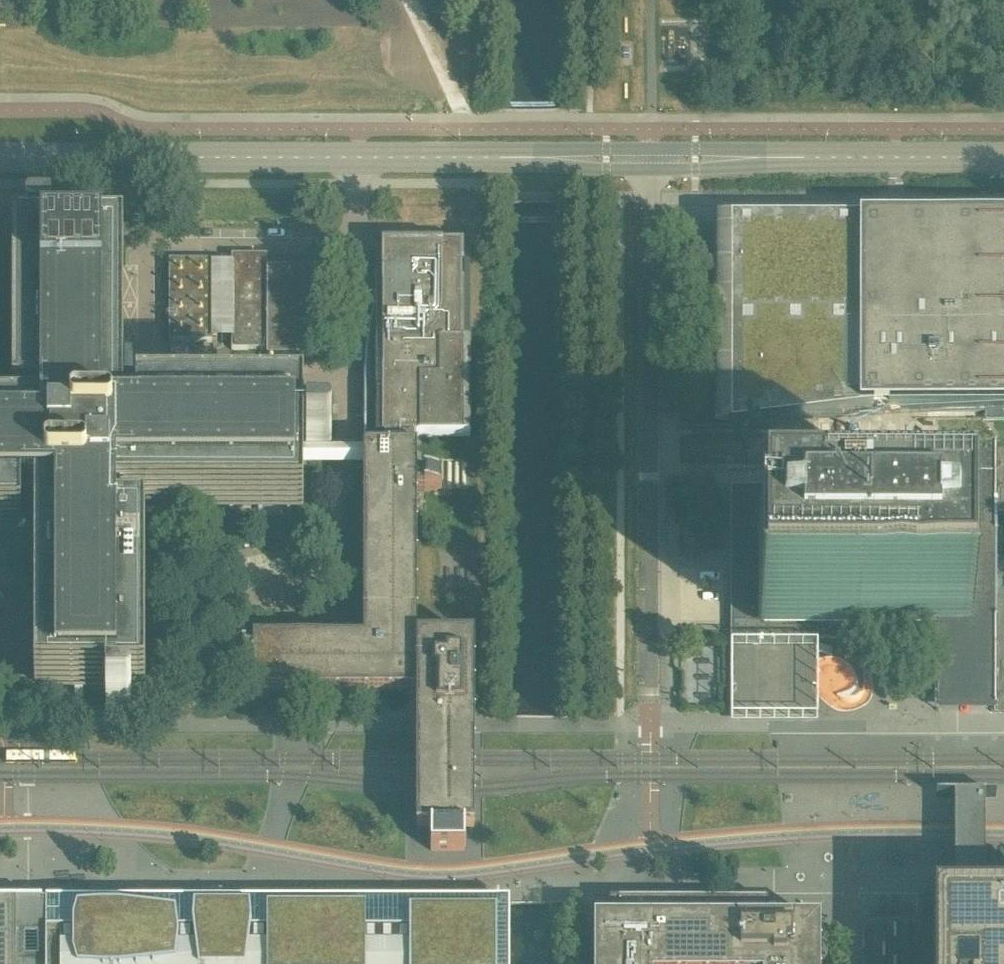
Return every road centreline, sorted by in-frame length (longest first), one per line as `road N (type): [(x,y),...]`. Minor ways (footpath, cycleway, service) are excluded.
road 1 (secondary): [(0,157),(651,160)]
road 2 (unclassified): [(651,160),(651,702)]
road 3 (secondary): [(651,160),(1003,158)]

